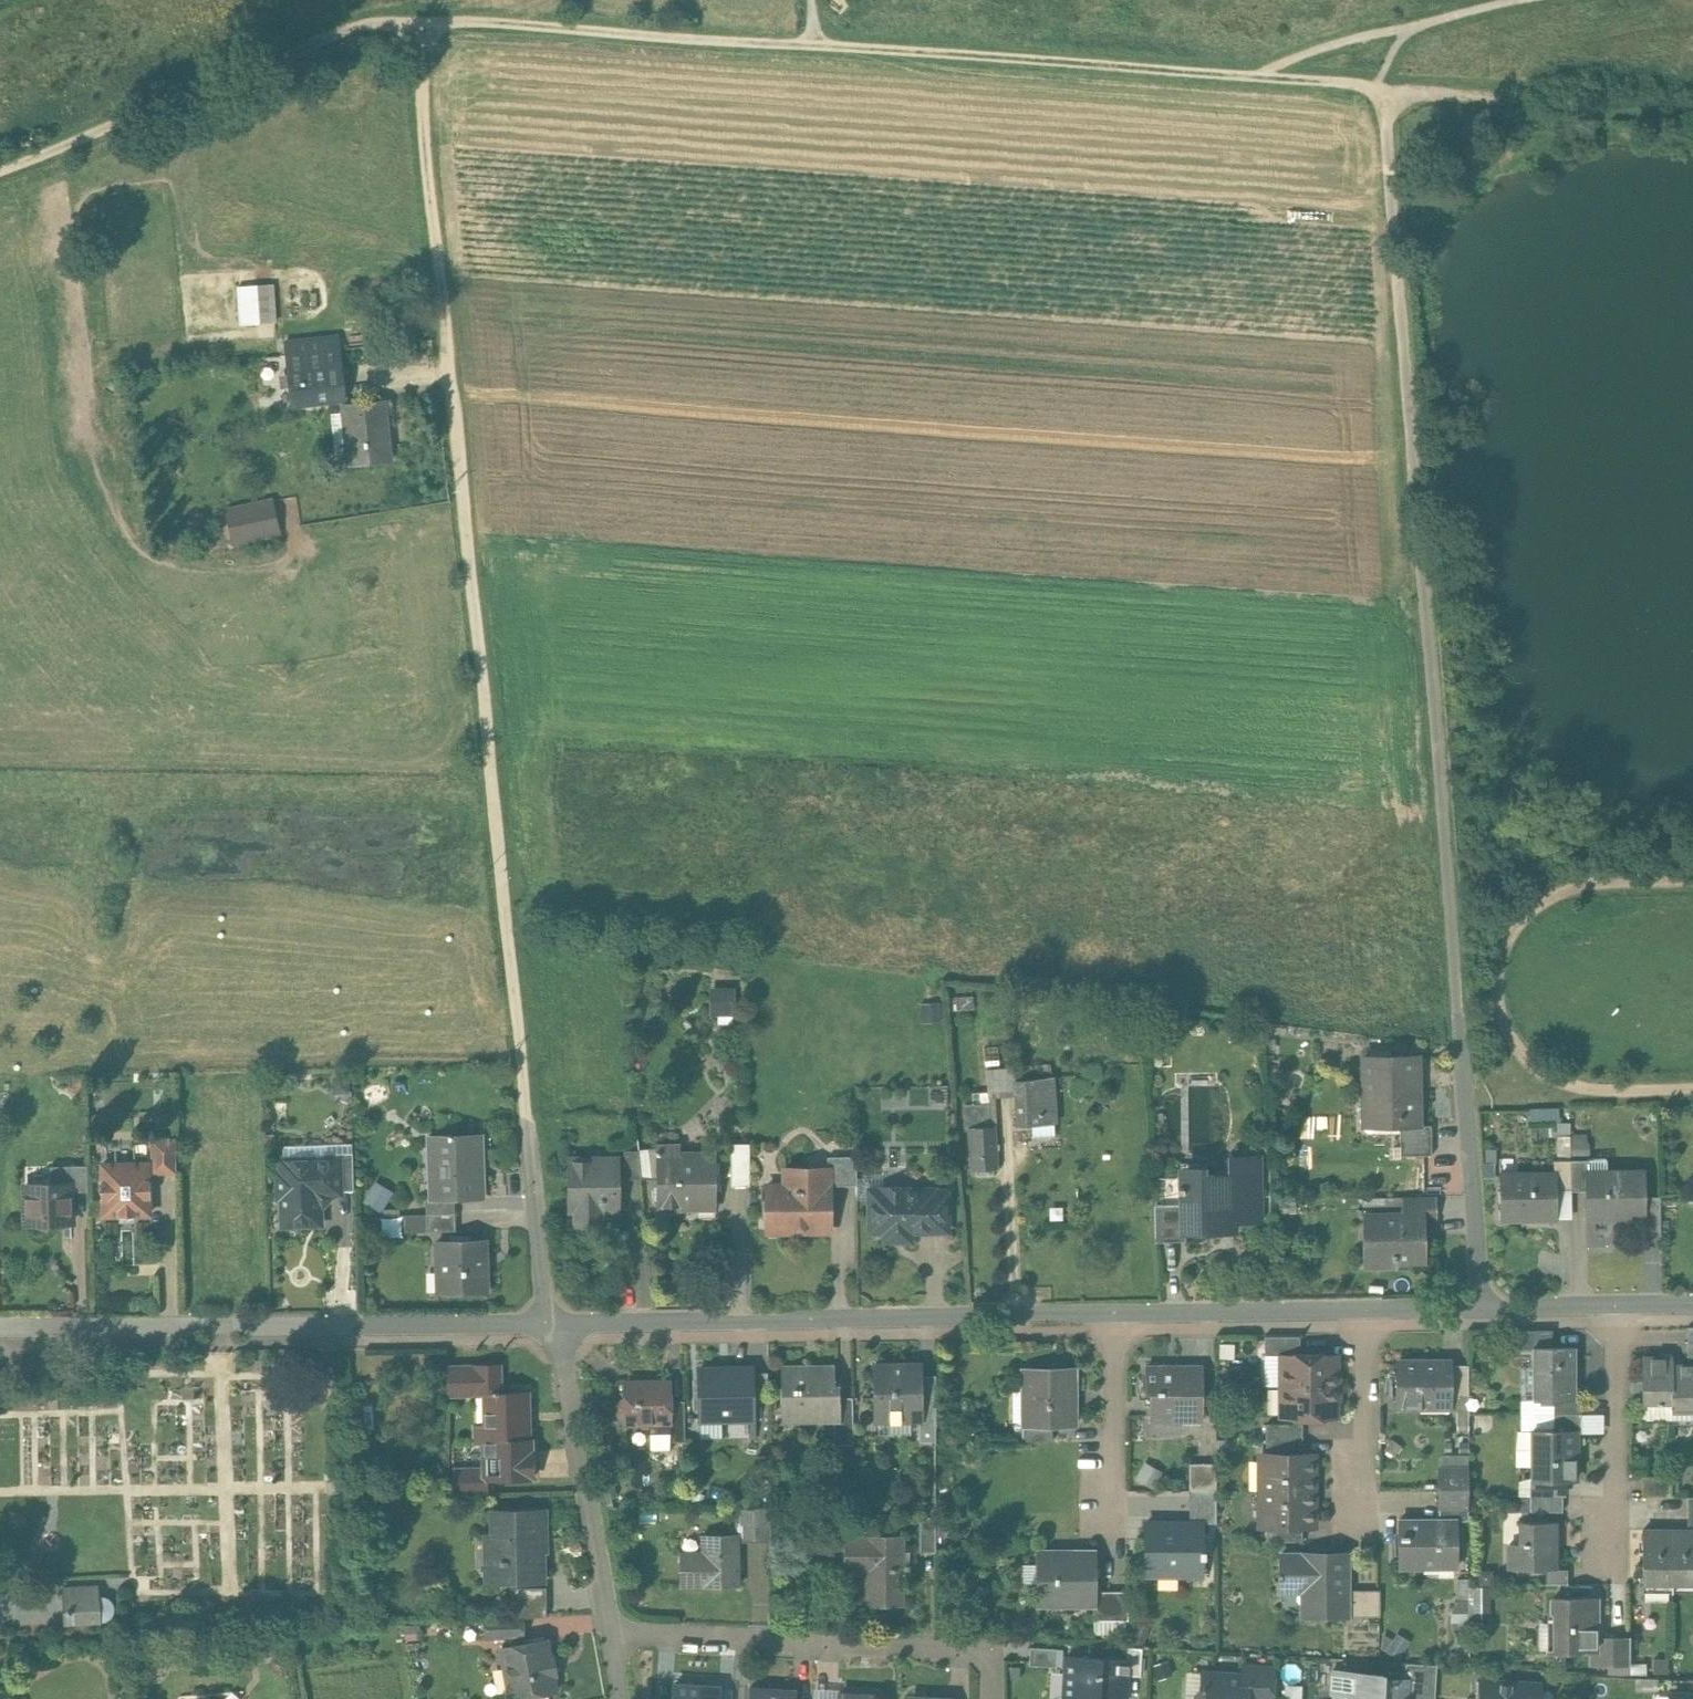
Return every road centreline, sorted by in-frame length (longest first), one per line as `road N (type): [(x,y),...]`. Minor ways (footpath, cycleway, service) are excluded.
road 1 (residential): [(408,14),(550,1329)]
road 2 (track): [(1377,85),(1392,87),(1483,1307)]
road 3 (track): [(0,173),(408,14),(811,44)]
road 4 (residential): [(1116,1319),(550,1329)]
road 5 (residential): [(550,1329),(109,1335),(0,1328)]
road 6 (track): [(811,44),(1263,77)]
road 7 (residential): [(616,1639),(1006,1650),(1006,1698)]
road 8 (residential): [(550,1329),(616,1639)]
road 9 (residential): [(1619,1304),(1364,1309)]
road 10 (residential): [(1619,1304),(1615,1553)]
road 11 (residential): [(1364,1309),(1116,1319)]
road 12 (residential): [(1364,1309),(1366,1530)]
road 13 (residential): [(1116,1319),(1115,1532)]

